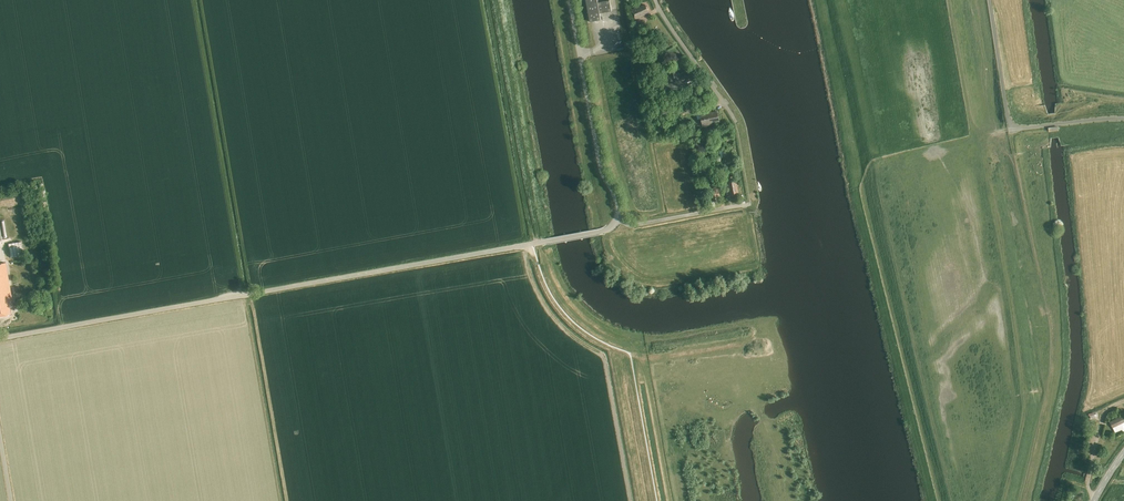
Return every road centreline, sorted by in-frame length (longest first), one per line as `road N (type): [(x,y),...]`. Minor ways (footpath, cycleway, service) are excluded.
road 1 (unclassified): [(0,340),(604,231),(617,219)]
road 2 (unclassified): [(617,219),(570,0)]
road 3 (residential): [(655,0),(736,122)]
road 4 (residential): [(617,219),(635,225),(750,204)]

